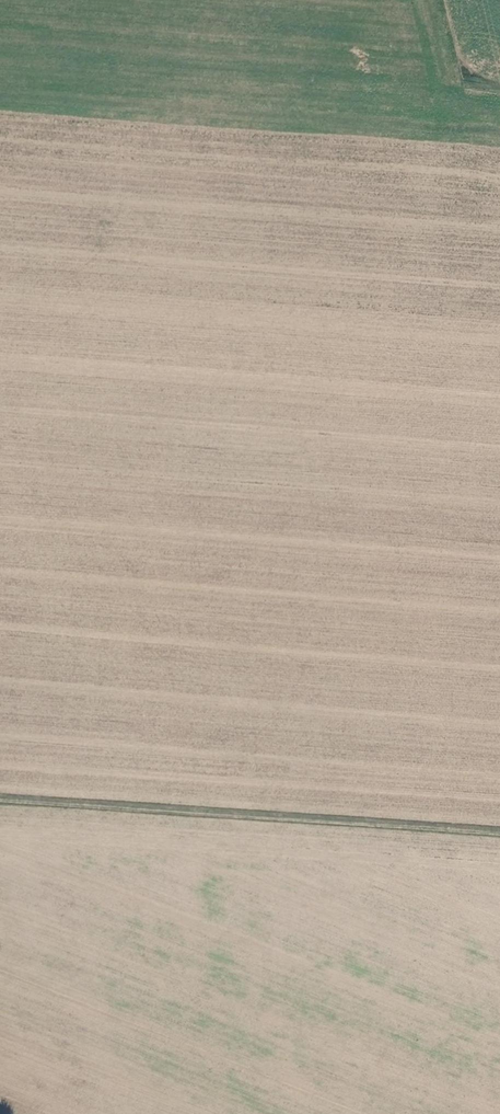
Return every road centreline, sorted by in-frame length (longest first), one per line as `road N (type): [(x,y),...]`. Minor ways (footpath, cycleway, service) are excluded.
road 1 (track): [(499,835),(0,800)]

